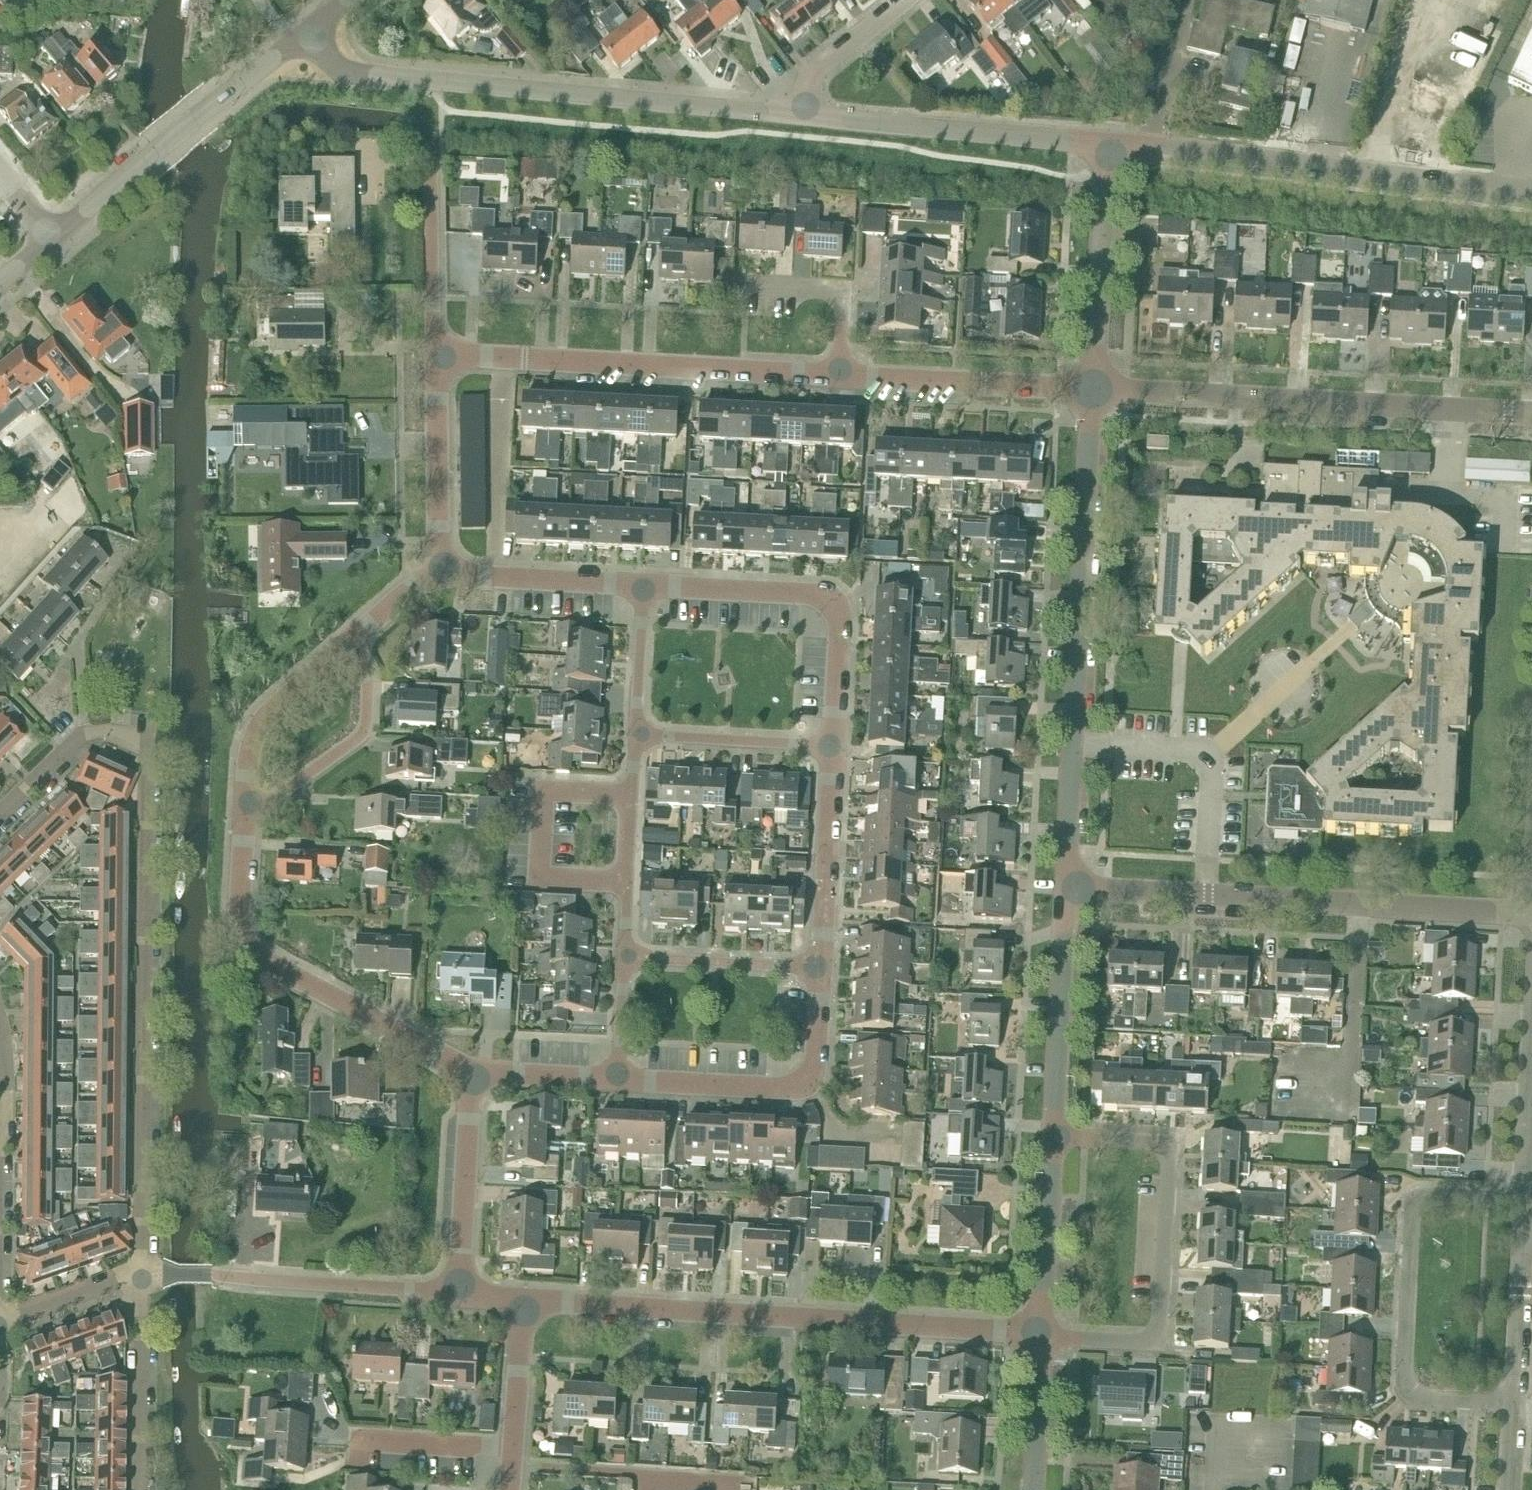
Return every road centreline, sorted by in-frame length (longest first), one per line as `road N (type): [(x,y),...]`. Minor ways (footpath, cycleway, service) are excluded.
road 1 (residential): [(472,1071),(264,960),(243,932),(240,909),(250,749),(263,719),(397,599),(440,574)]
road 2 (residential): [(1093,388),(437,354)]
road 3 (residential): [(141,1275),(147,740)]
road 4 (unclassified): [(1041,1334),(524,1299)]
road 5 (tertiary): [(804,115),(353,72),(304,31)]
road 6 (residential): [(1066,887),(1093,388)]
road 7 (residential): [(1531,913),(1066,887)]
road 8 (residential): [(1041,1334),(1066,887)]
road 9 (residential): [(1531,412),(1093,388)]
road 10 (tertiary): [(1192,153),(1531,194)]
road 11 (residential): [(833,745),(840,622),(828,598),(644,584)]
road 12 (tertiary): [(51,238),(304,31)]
road 13 (tertiary): [(1110,143),(804,115)]
road 14 (residential): [(618,1079),(796,1086),(814,1065),(821,967)]
road 15 (residential): [(1510,1489),(1523,1233)]
road 16 (residential): [(1093,388),(1110,143)]
road 17 (unclassified): [(459,1295),(222,1276)]
road 18 (residential): [(459,1295),(472,1071)]
road 19 (residential): [(624,957),(636,734)]
road 20 (residential): [(821,967),(833,745)]
road 21 (residential): [(440,574),(437,354)]
road 22 (residential): [(138,1489),(141,1275)]
road 23 (residential): [(644,584),(440,574)]
road 24 (residential): [(636,734),(833,745)]
road 25 (residential): [(821,967),(624,957)]
road 26 (residential): [(437,354),(431,164)]
road 27 (residential): [(513,1446),(361,1437),(360,1463)]
road 28 (residential): [(804,115),(811,76),(904,0)]
road 29 (residential): [(84,733),(77,643),(114,585)]
road 30 (residential): [(1523,1233),(1531,1077)]
road 31 (residential): [(1033,1489),(1041,1334)]
road 32 (residential): [(636,734),(644,584)]
road 33 (unclassified): [(0,1325),(141,1275)]
road 34 (residential): [(513,1446),(524,1299)]
road 35 (residential): [(472,1071),(618,1079)]
road 36 (residential): [(618,1079),(624,957)]

